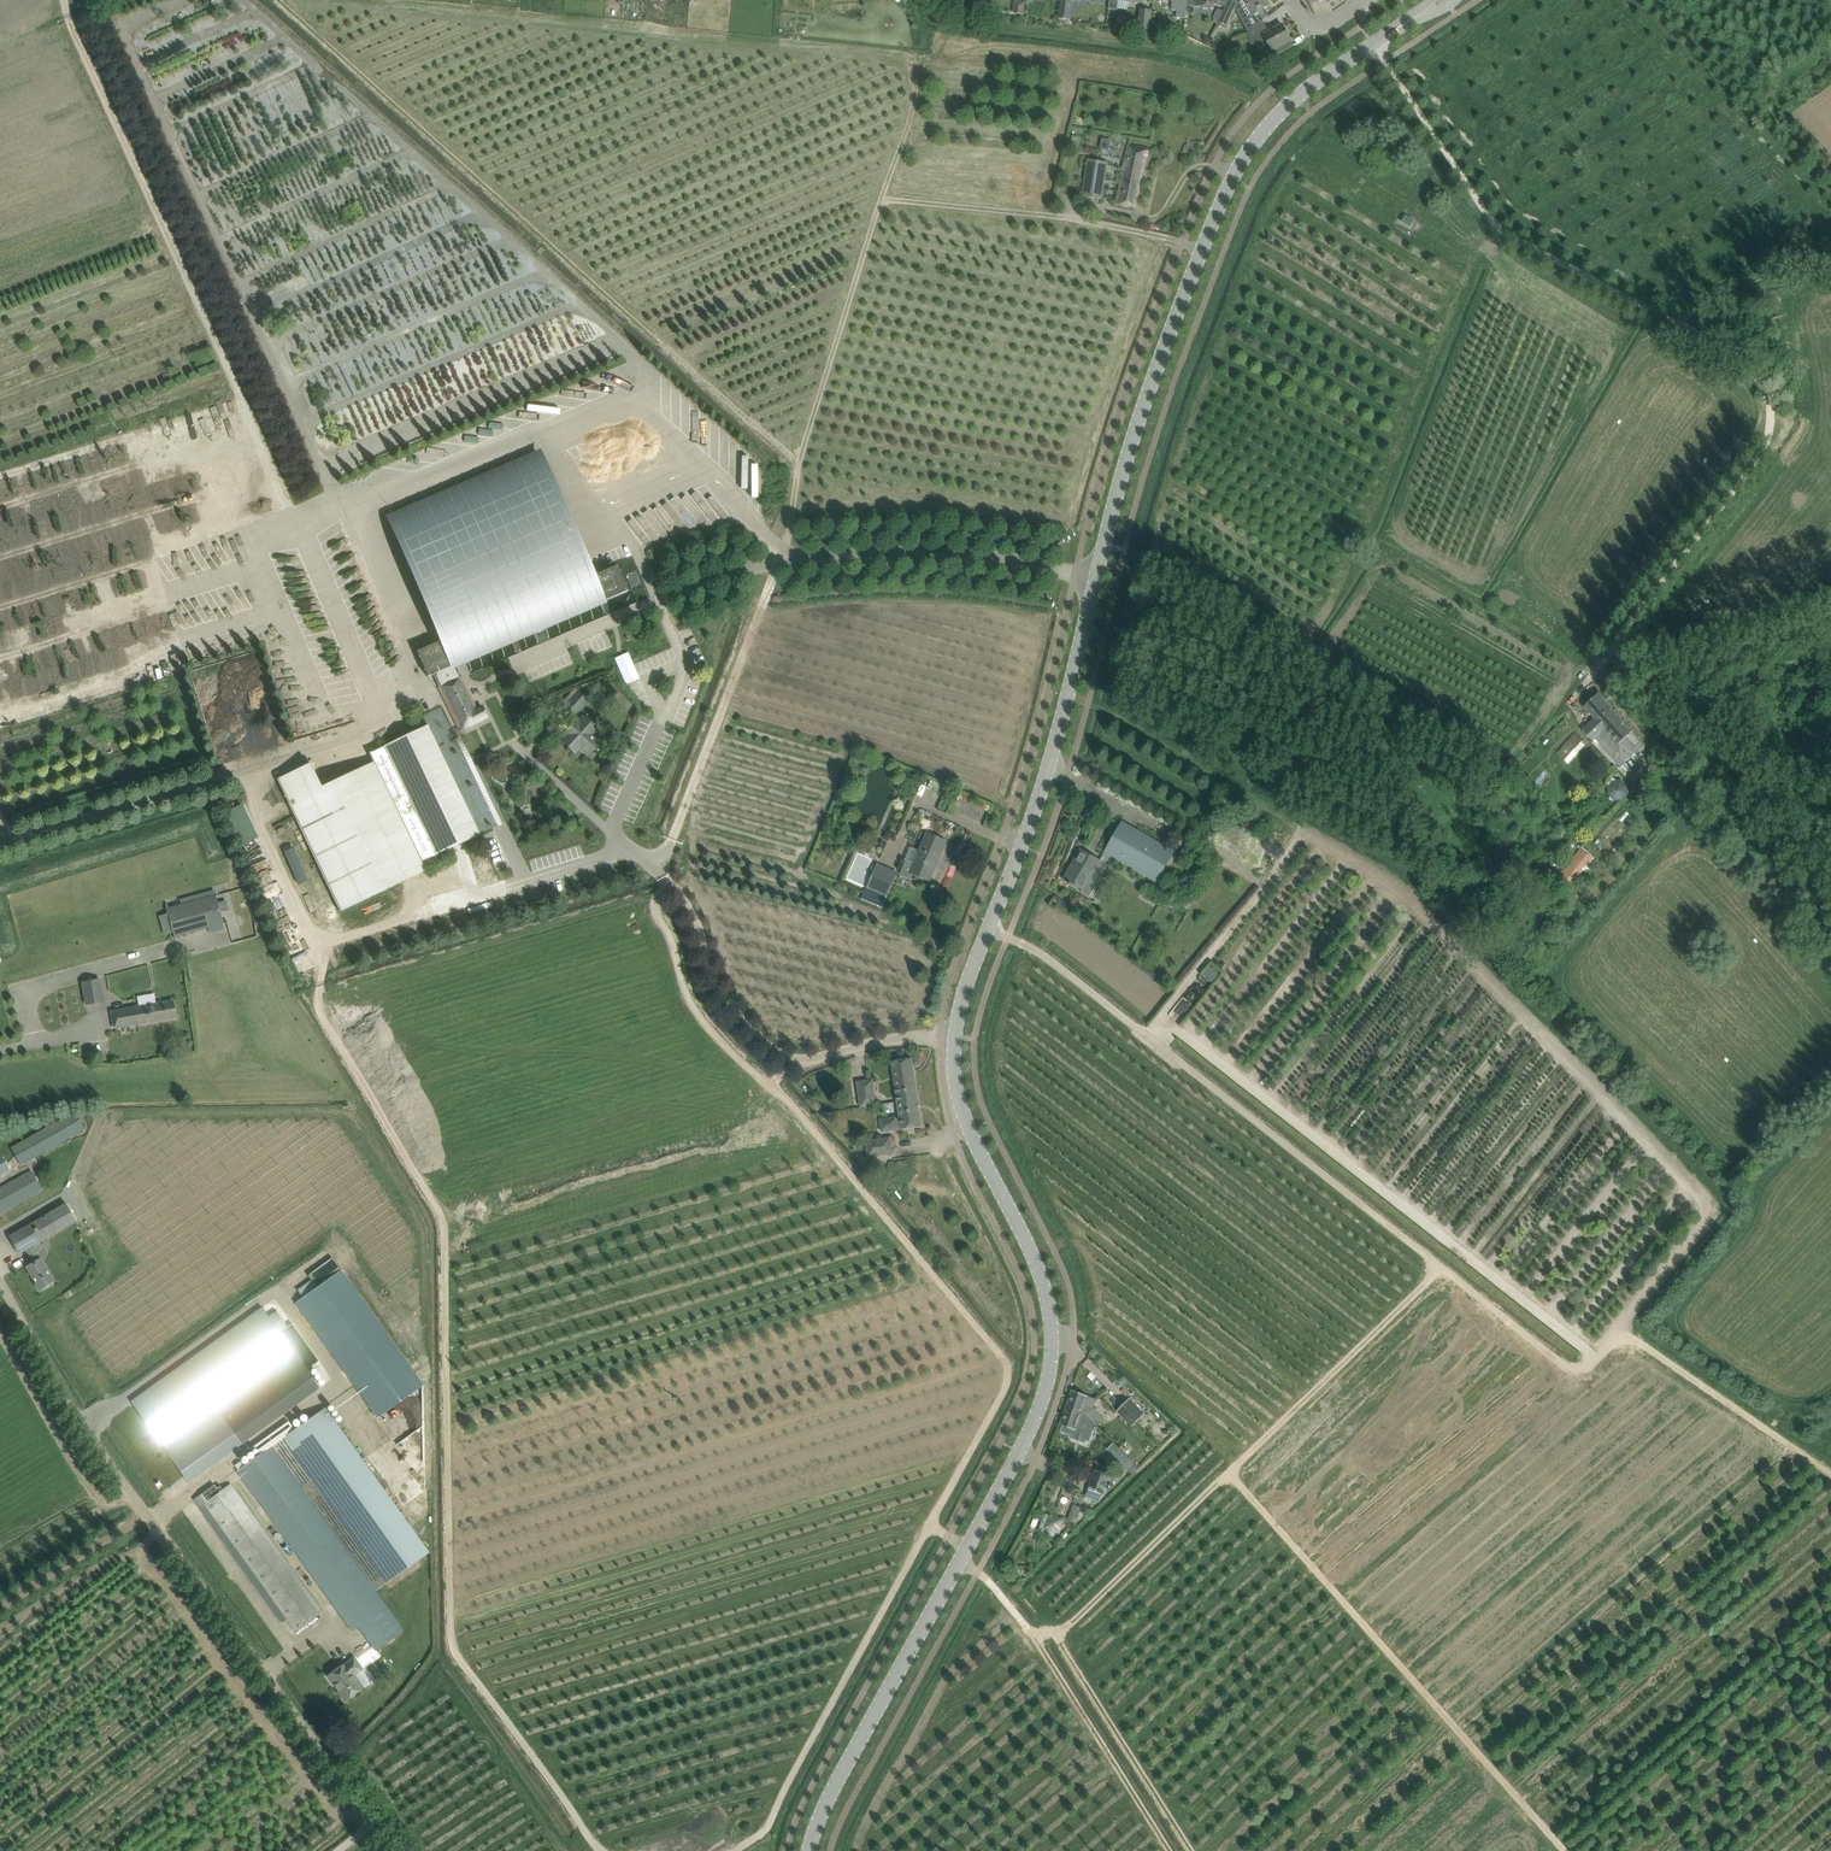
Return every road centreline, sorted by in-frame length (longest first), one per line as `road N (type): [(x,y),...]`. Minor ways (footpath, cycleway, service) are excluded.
road 1 (track): [(728,1850),(760,1836),(789,1786),(1007,1372),(1001,1353),(788,1099),(713,1033),(688,997),(656,912),(659,870),(789,527),(798,463),(283,0)]
road 2 (secondary): [(808,1850),(824,1802),(1034,1424),(1048,1380),(1050,1310),(972,1136),(957,1095),(956,1037),(1056,741),(1135,440),(1252,145),(1278,113),(1409,20)]
road 3 (track): [(1802,1453),(1637,1341),(1612,1342),(1587,1367),(1564,1366),(1332,1174),(1035,950),(987,931)]
road 4 (track): [(64,0),(359,658)]
road 5 (unclassified): [(389,1850),(146,1513),(0,1282)]
road 6 (track): [(1054,1634),(1443,1266)]
road 7 (track): [(1568,1850),(1228,1474)]
road 8 (track): [(798,463),(904,132),(914,26)]
road 9 (track): [(1675,323),(1748,365),(1771,399),(1772,420),(1753,466),(1609,655)]
road 10 (track): [(1374,43),(1493,229),(1675,323)]
road 11 (track): [(960,1563),(991,1583),(1035,1640),(1172,1850)]
road 12 (track): [(881,202),(1184,244)]
road 13 (track): [(1196,1850),(1058,1638),(1047,1631),(1034,1639)]
road 14 (track): [(1609,655),(1830,787)]
road 15 (unclassified): [(0,842),(244,771)]
road 16 (track): [(146,1513),(0,1604)]
road 17 (track): [(1675,323),(1763,277),(1830,264)]
road 18 (track): [(1656,0),(1776,115)]

